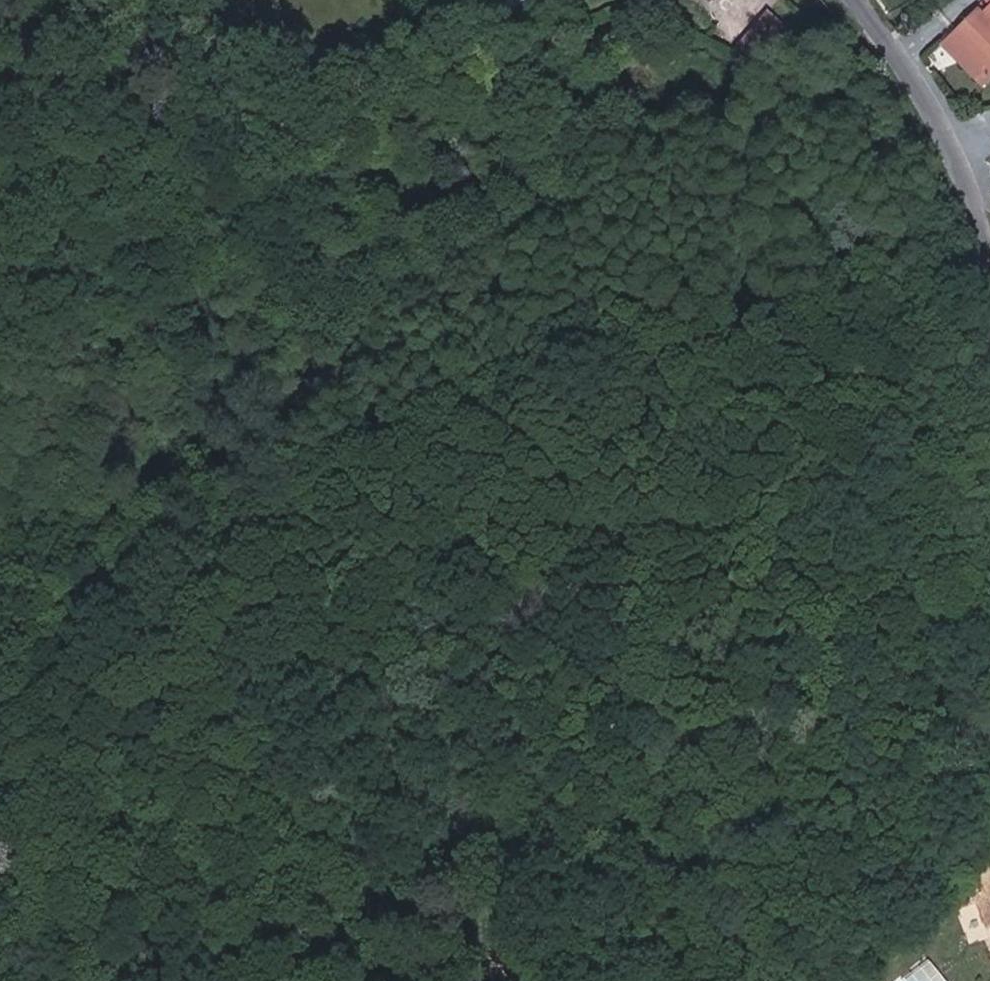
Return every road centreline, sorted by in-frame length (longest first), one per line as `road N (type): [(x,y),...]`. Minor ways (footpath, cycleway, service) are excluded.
road 1 (unclassified): [(861,0),(958,148),(989,244)]

